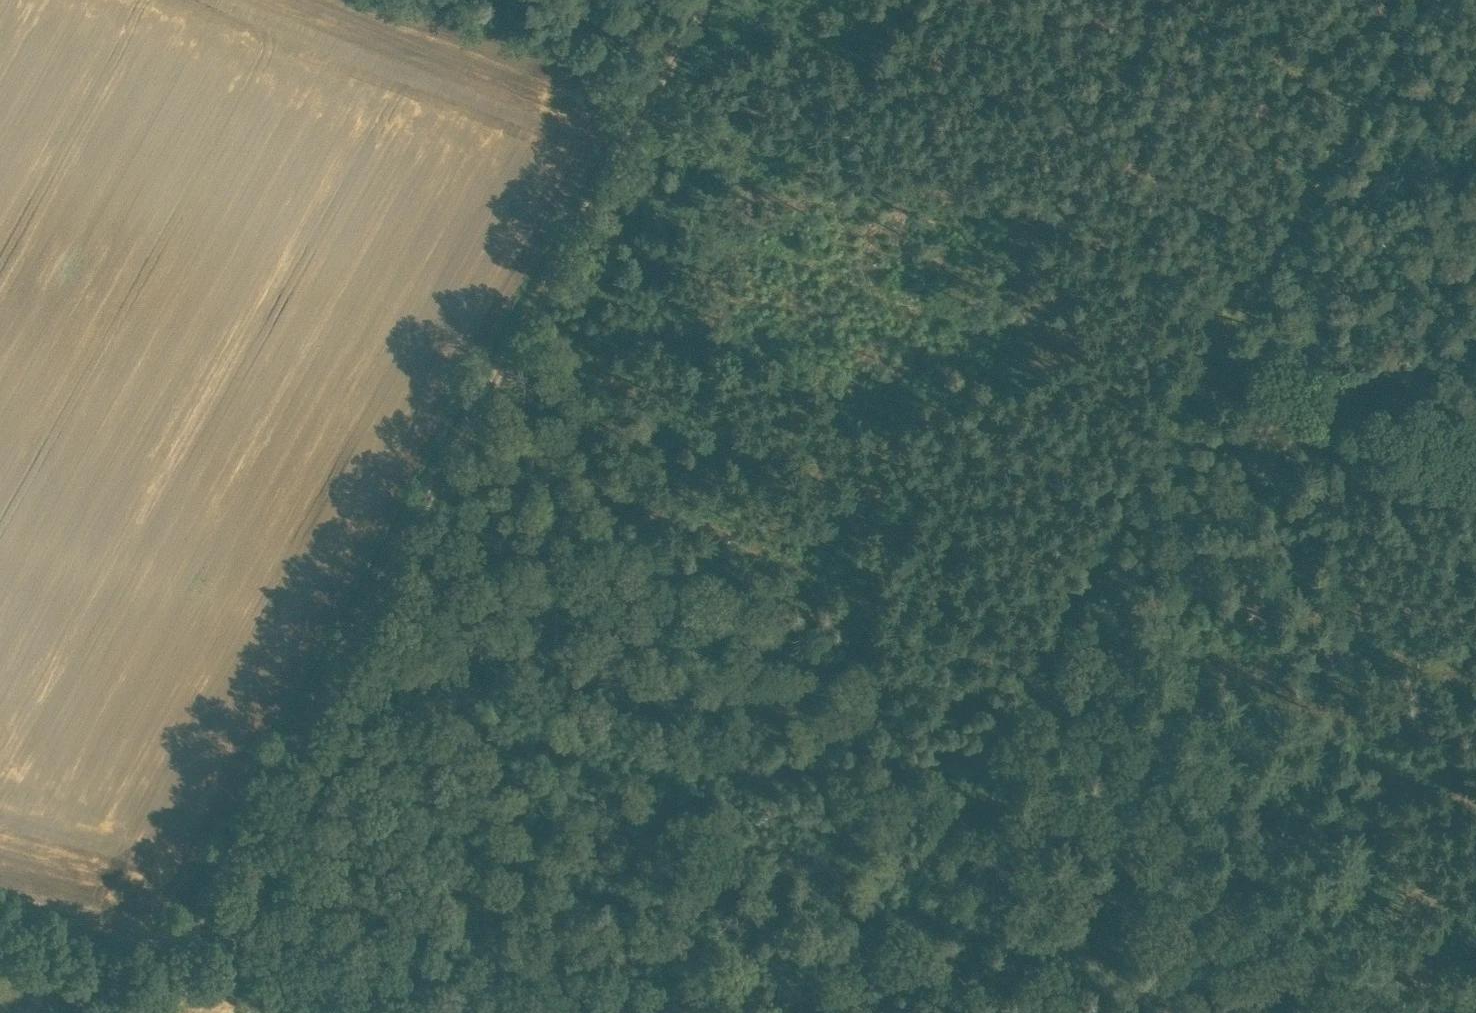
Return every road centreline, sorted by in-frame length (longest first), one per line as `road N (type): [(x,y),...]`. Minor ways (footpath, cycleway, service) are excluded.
road 1 (track): [(134,1012),(616,86),(637,69),(675,0)]
road 2 (track): [(0,896),(174,942)]

